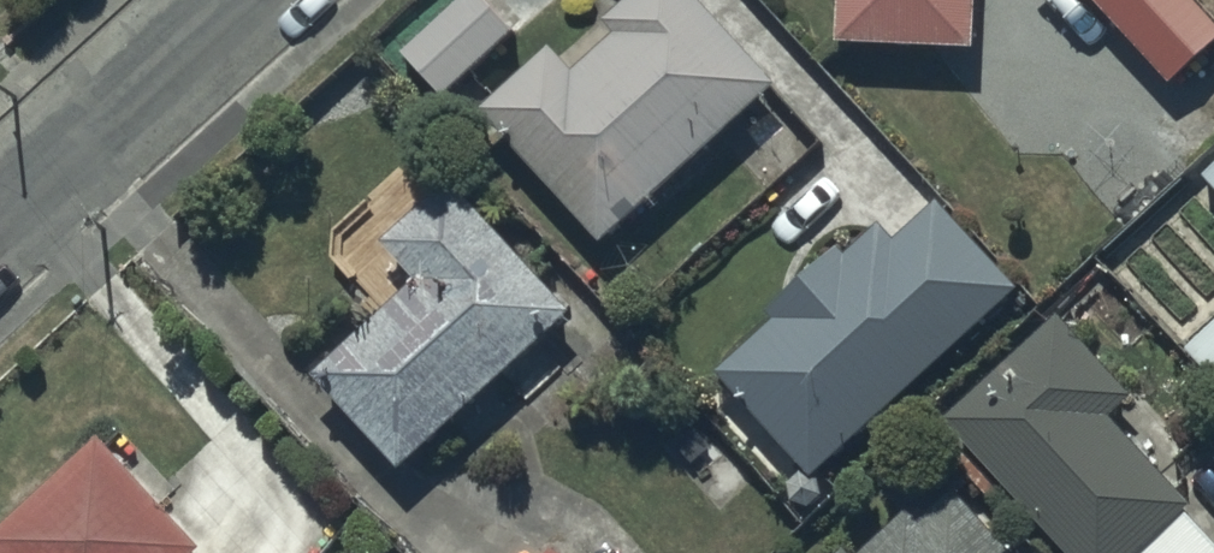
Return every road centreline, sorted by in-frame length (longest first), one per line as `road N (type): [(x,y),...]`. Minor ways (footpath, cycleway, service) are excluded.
road 1 (residential): [(0,247),(275,0)]

